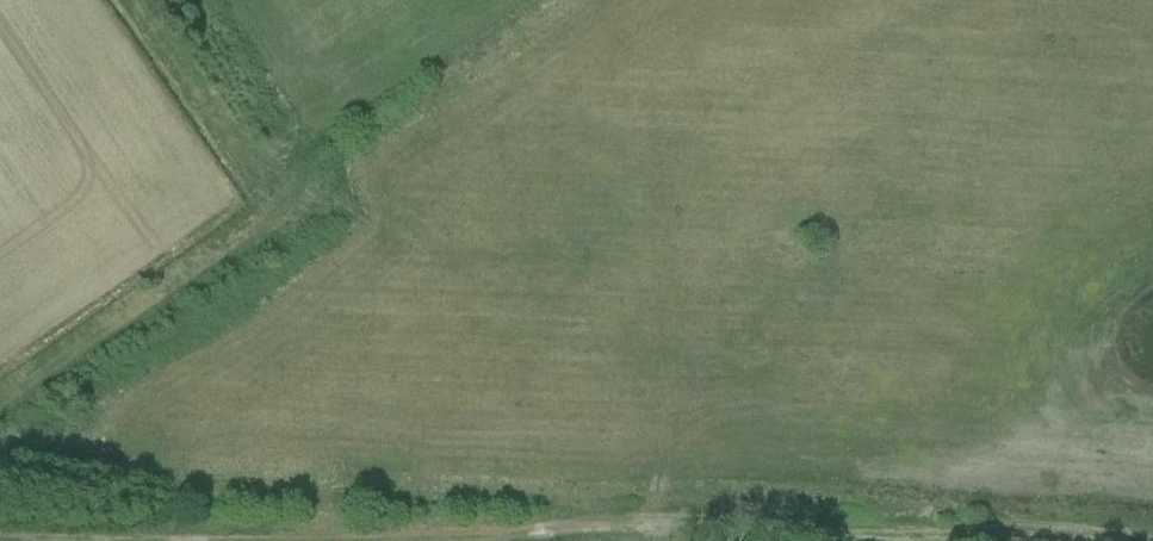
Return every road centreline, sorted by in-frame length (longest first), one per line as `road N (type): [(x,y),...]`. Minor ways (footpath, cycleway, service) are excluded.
road 1 (track): [(1038,540),(768,530),(215,536),(0,527)]

